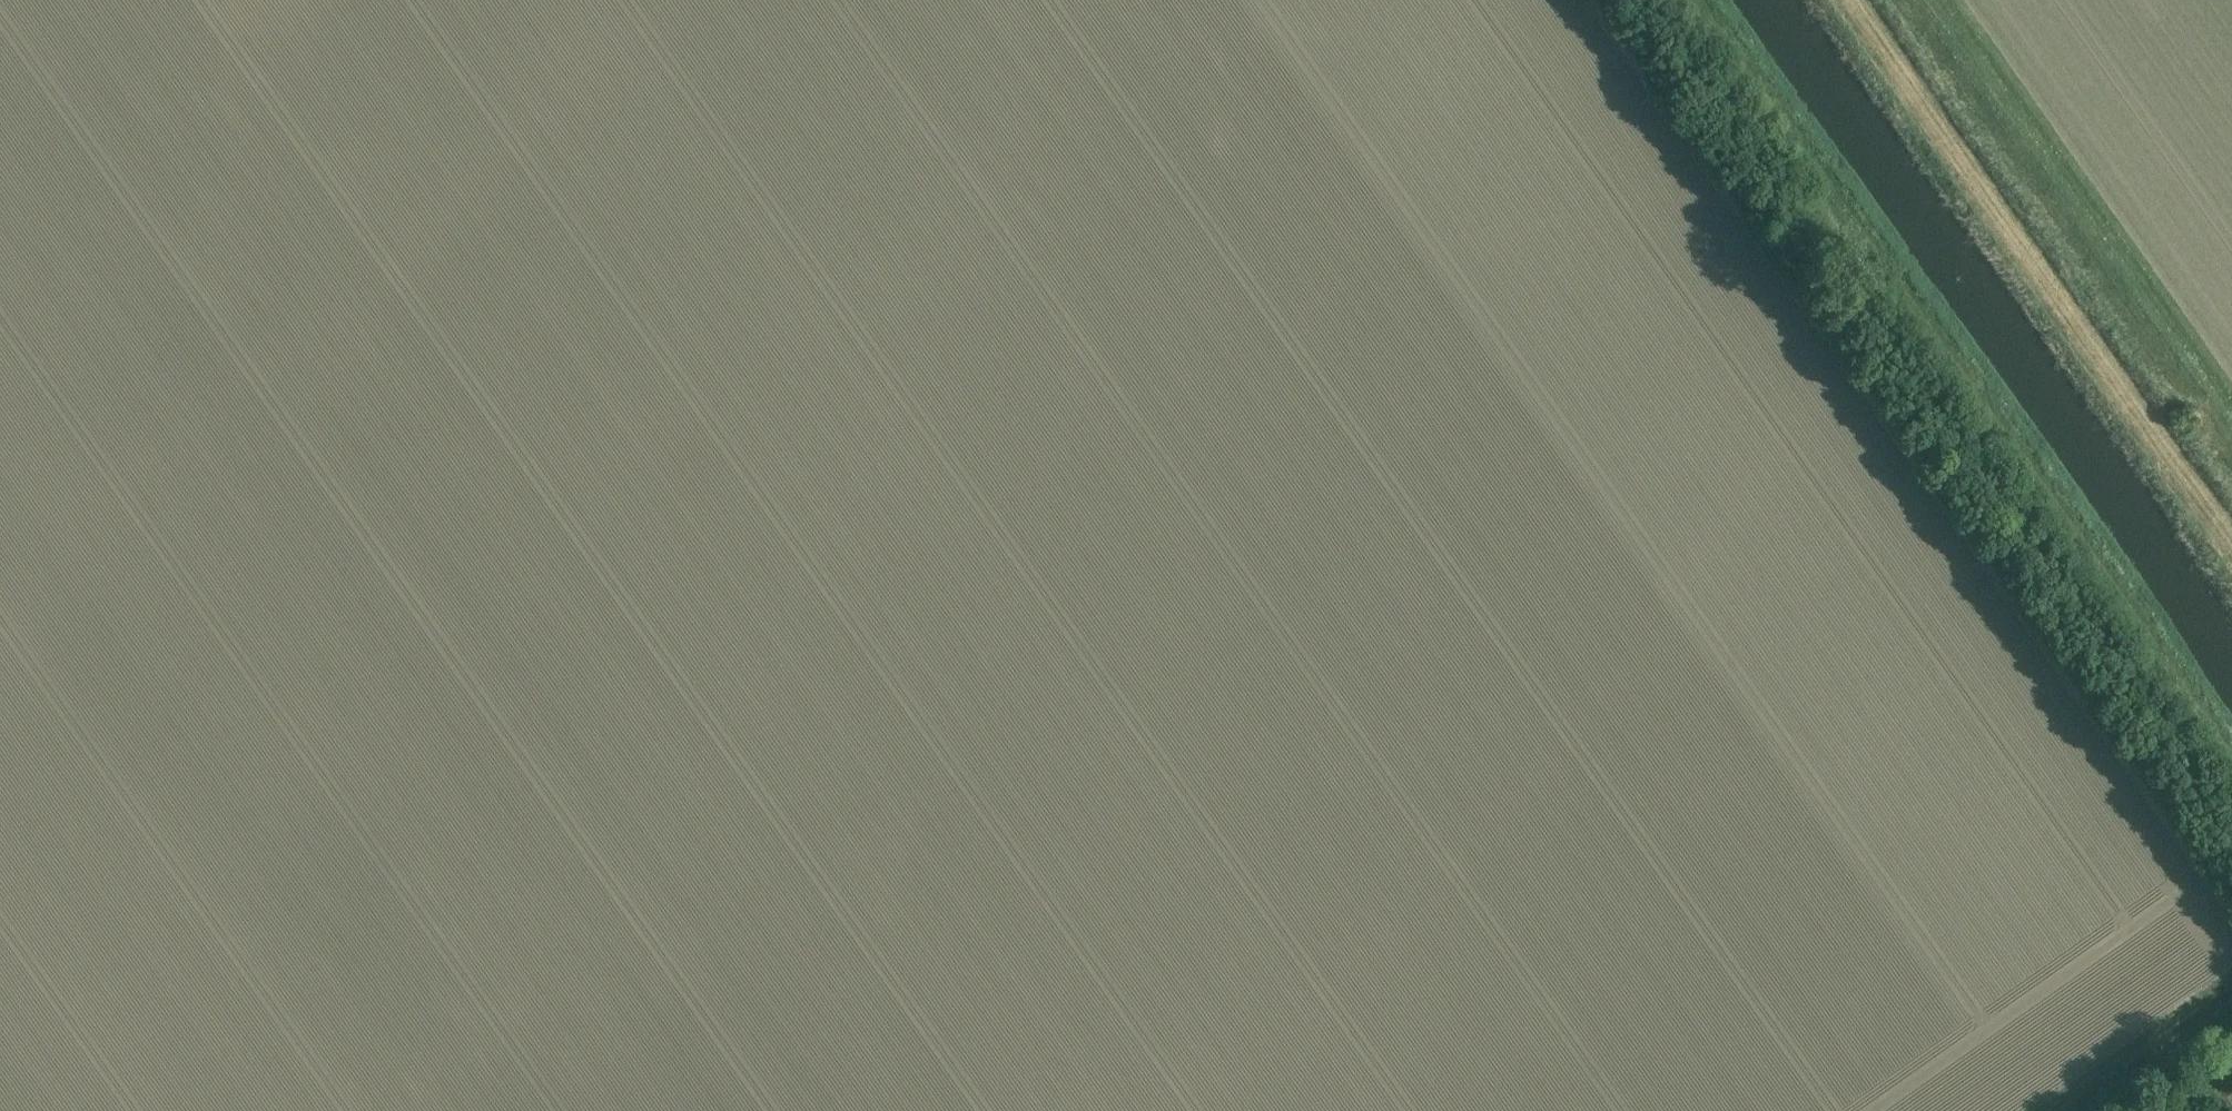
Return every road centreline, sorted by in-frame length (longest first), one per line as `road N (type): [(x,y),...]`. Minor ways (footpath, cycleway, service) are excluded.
road 1 (track): [(1690,0),(2231,752)]

